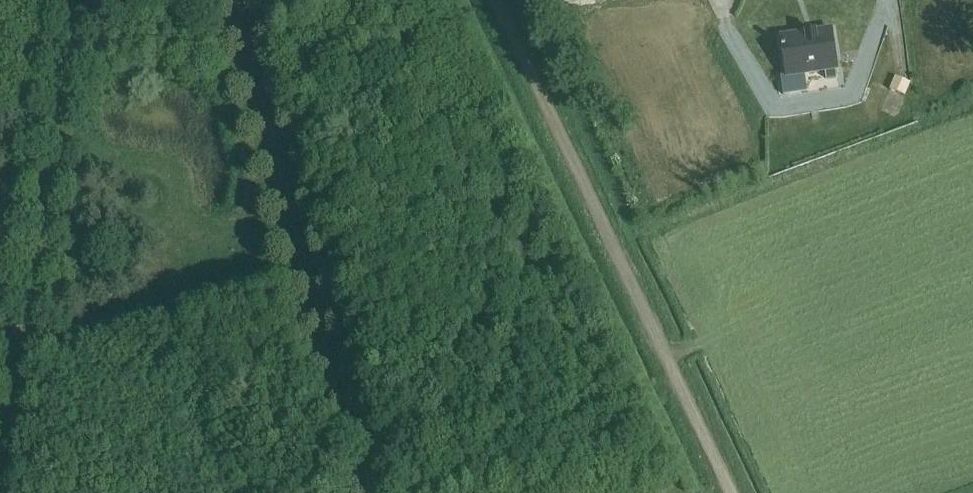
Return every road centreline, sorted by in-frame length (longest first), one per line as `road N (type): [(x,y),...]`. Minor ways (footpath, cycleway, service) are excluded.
road 1 (track): [(496,0),(732,492)]

